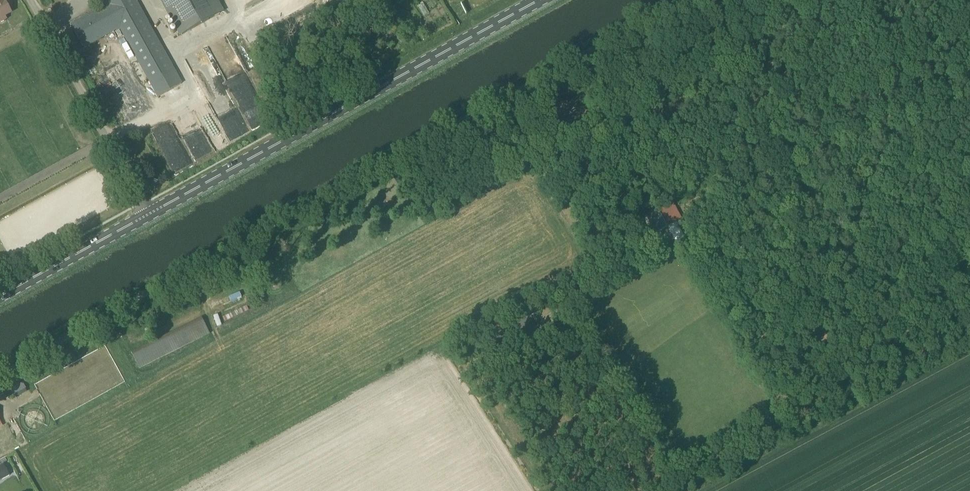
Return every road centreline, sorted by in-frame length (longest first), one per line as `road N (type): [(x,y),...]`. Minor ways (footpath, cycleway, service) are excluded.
road 1 (unclassified): [(0,372),(672,0)]
road 2 (primary): [(148,216),(540,0)]
road 3 (unclassified): [(148,216),(31,0)]
road 4 (primary): [(0,298),(148,216)]

